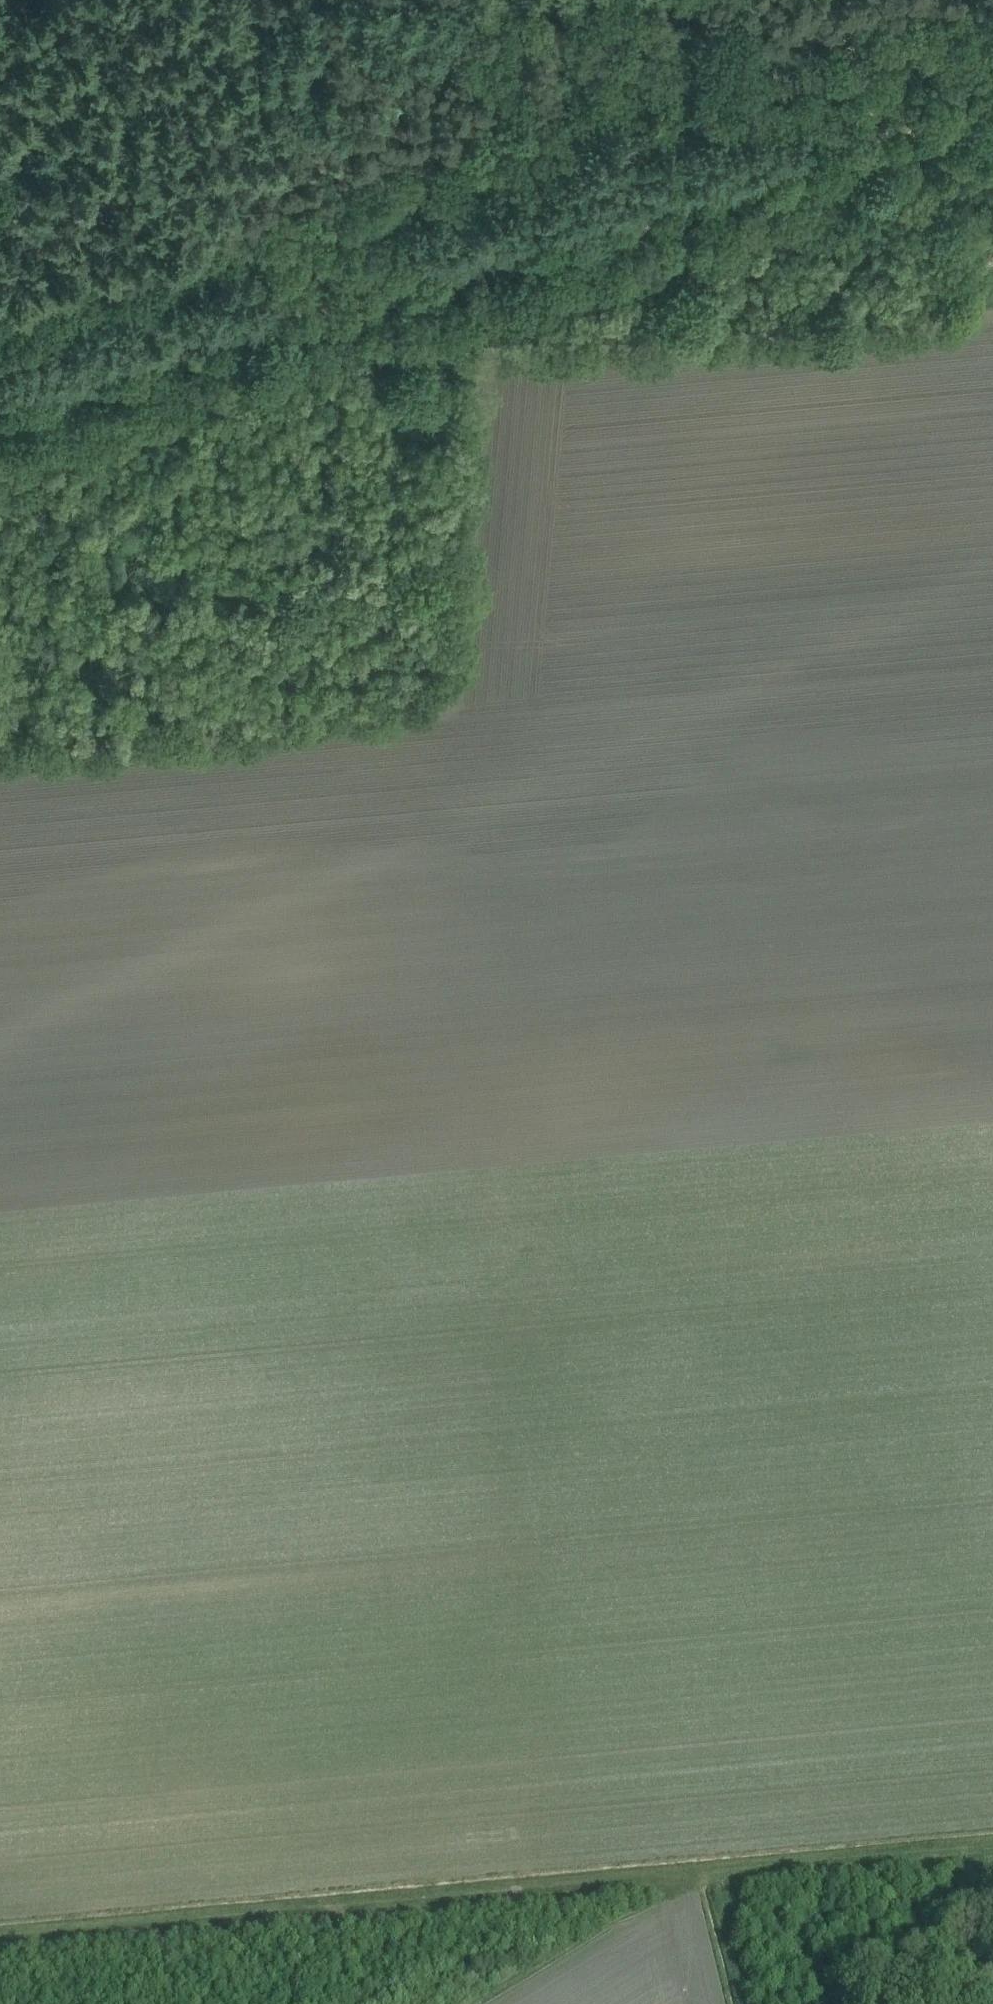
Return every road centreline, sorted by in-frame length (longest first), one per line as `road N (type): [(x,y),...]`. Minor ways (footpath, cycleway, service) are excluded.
road 1 (track): [(0,405),(992,104)]
road 2 (track): [(0,1945),(992,1845)]

